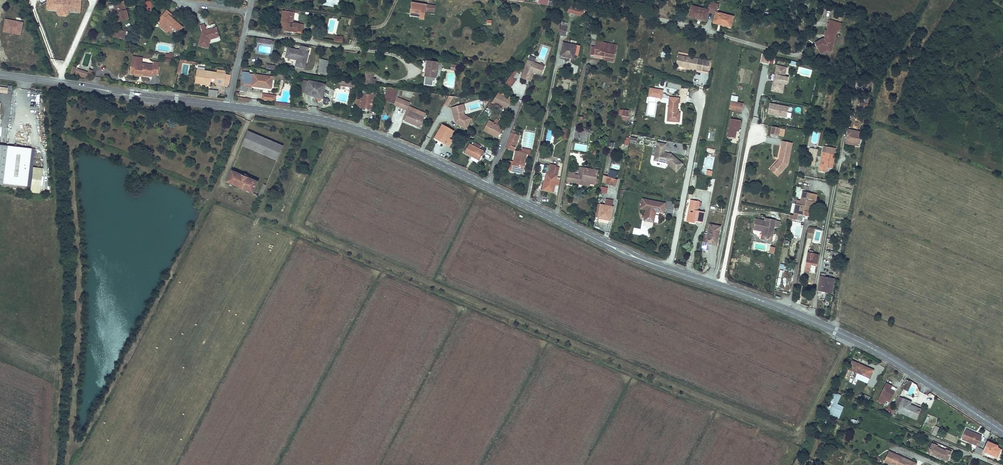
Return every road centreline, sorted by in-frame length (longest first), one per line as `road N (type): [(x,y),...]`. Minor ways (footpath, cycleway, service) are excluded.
road 1 (secondary): [(228,106),(318,118),(385,138),(487,186)]
road 2 (secondary): [(810,320),(890,359),(1002,432)]
road 3 (secondary): [(487,186),(669,269)]
road 4 (unclassified): [(845,131),(810,320)]
road 5 (unclassified): [(669,269),(702,97)]
road 6 (secondary): [(62,82),(228,106)]
road 7 (unclassified): [(720,285),(757,133)]
road 8 (residential): [(608,0),(729,34)]

